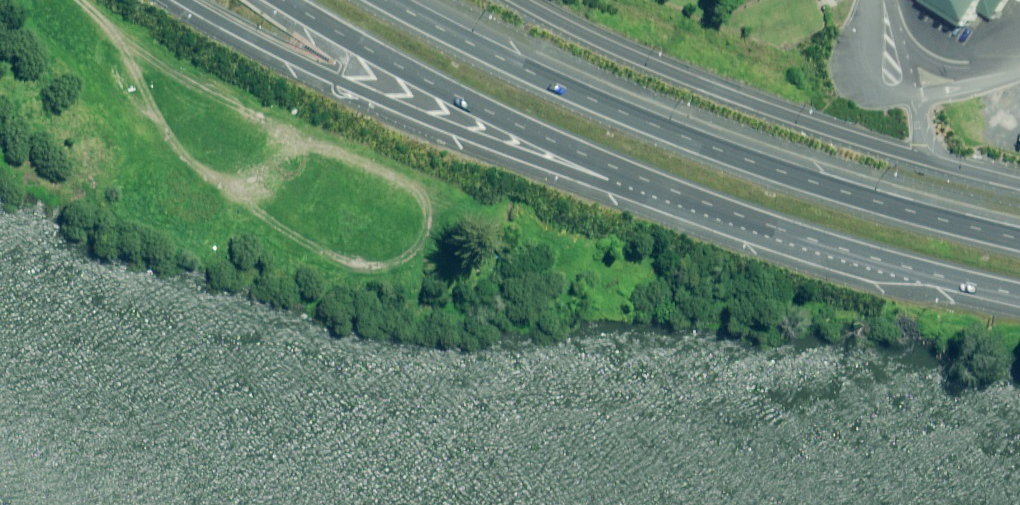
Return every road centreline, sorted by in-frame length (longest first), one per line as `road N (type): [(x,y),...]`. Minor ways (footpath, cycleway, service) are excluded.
road 1 (motorway): [(867,256),(683,212),(375,97),(186,0)]
road 2 (motorway): [(380,0),(581,100),(837,195),(1019,246)]
road 3 (motorway): [(867,256),(619,167),(432,82),(282,0)]
road 4 (motorway): [(521,0),(716,90),(923,159)]
road 5 (motorway): [(1019,295),(867,256)]
road 6 (residential): [(910,89),(876,90),(857,67),(873,0)]

